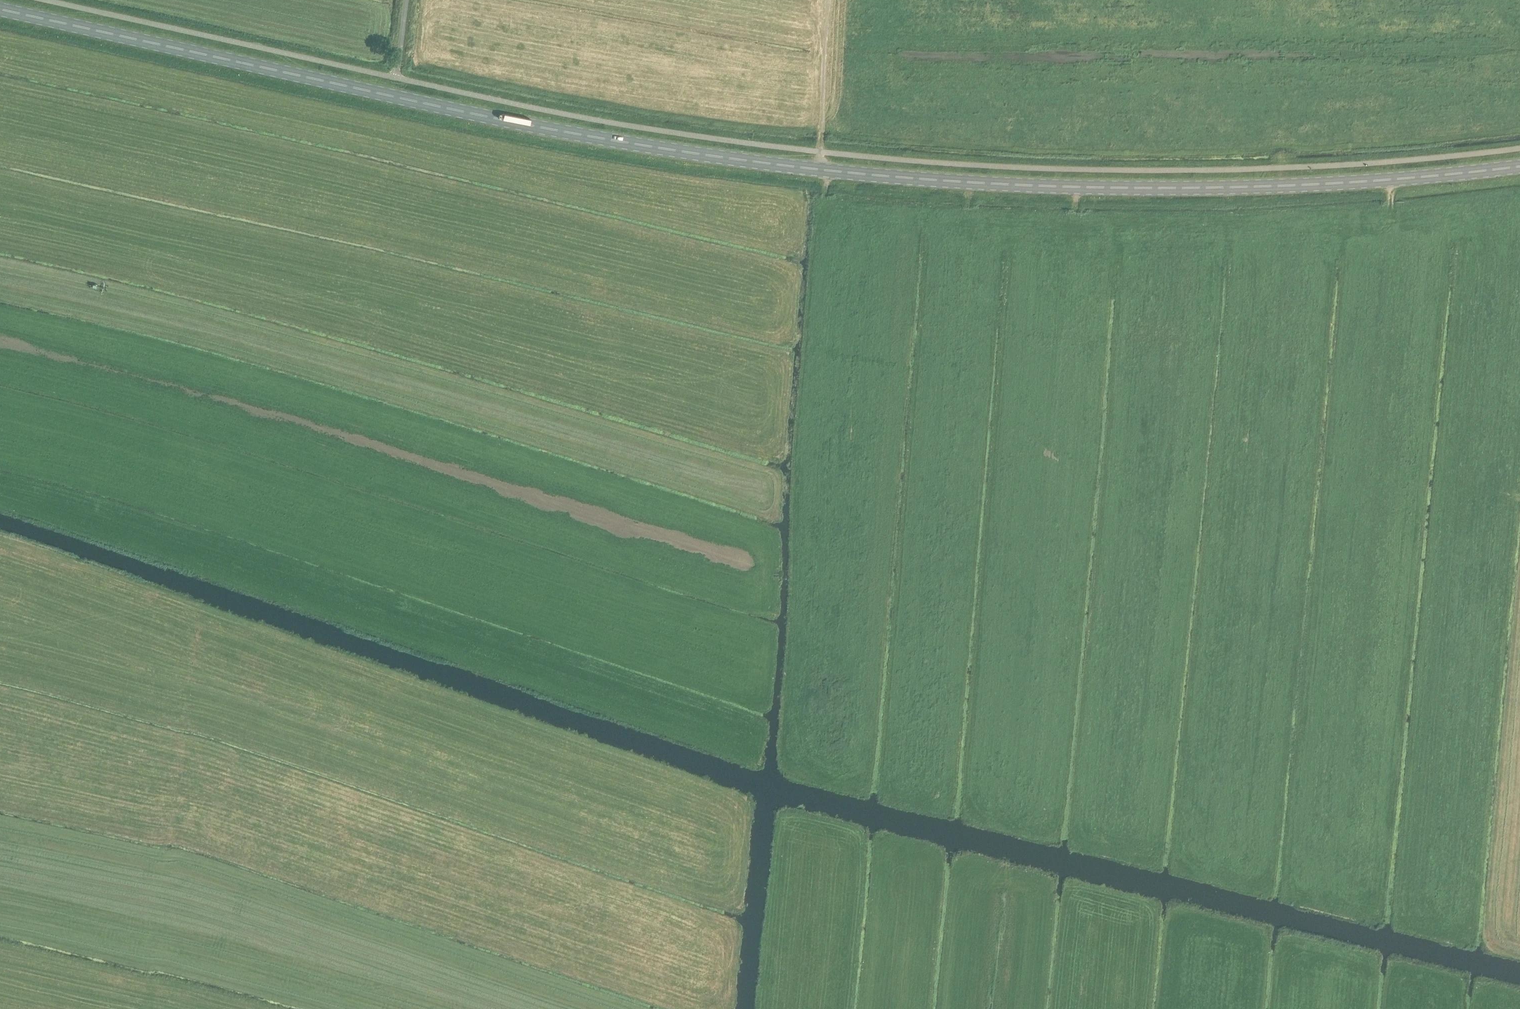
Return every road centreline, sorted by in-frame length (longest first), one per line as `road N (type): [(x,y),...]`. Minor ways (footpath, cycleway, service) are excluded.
road 1 (secondary): [(388,95),(695,155),(908,177),(1247,187),(1519,167)]
road 2 (secondary): [(388,95),(0,9)]
road 3 (track): [(830,0),(816,171)]

